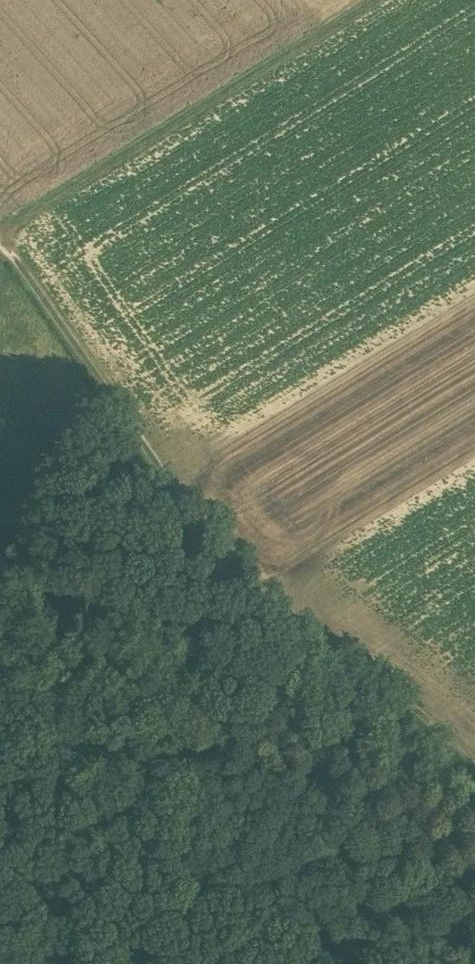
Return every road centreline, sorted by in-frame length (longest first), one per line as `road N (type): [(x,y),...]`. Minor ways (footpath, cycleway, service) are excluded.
road 1 (track): [(1,240),(218,559),(309,631)]
road 2 (track): [(366,0),(48,200),(1,240)]
road 3 (track): [(474,762),(309,631)]

